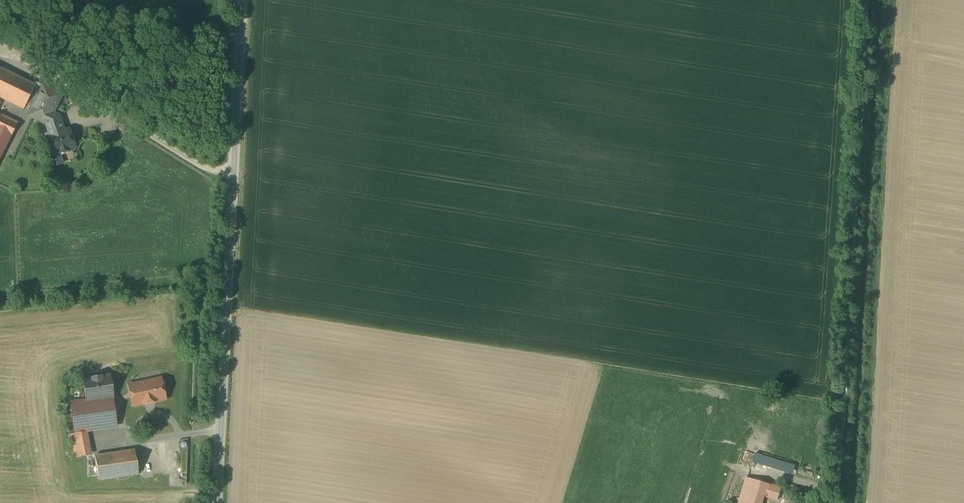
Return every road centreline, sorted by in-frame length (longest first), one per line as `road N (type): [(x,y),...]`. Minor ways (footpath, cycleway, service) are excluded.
road 1 (track): [(868,0),(837,502)]
road 2 (unclassified): [(217,502),(241,0)]

